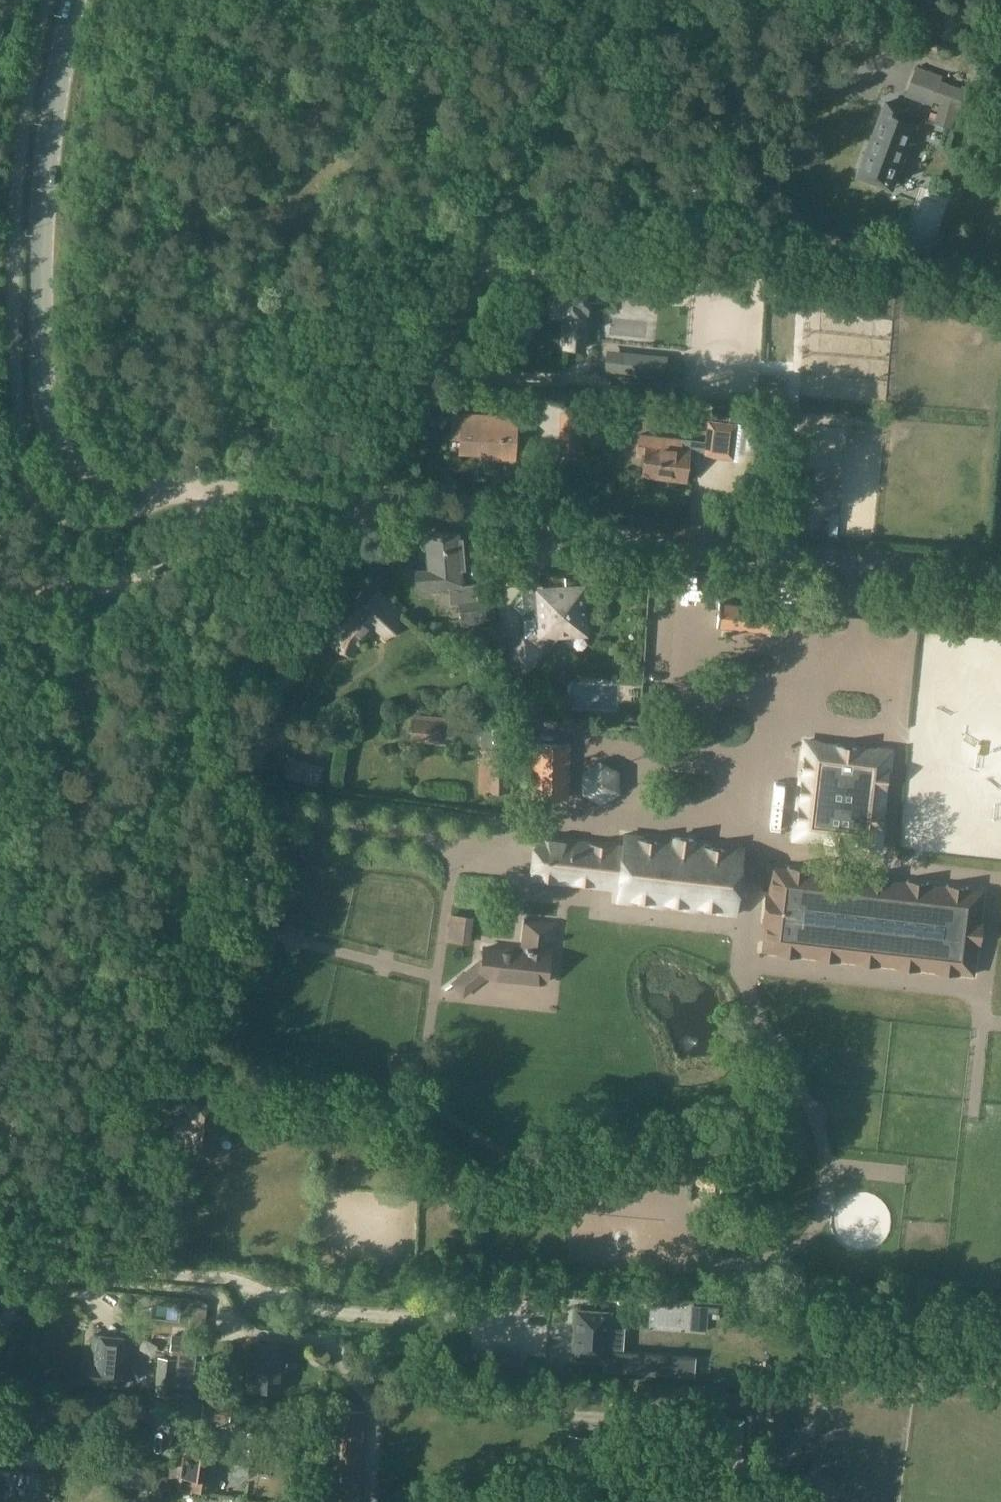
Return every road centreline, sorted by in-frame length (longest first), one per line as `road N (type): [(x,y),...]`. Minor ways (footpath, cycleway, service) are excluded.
road 1 (track): [(372,502),(160,1005),(0,1325)]
road 2 (unclassified): [(372,502),(114,479),(78,464),(51,429),(36,314),(43,168),(72,0)]
road 3 (unclassified): [(1000,568),(703,546),(372,502)]
road 4 (unclassified): [(372,502),(490,226)]
road 5 (track): [(205,489),(197,543),(181,556),(122,582),(32,585)]

